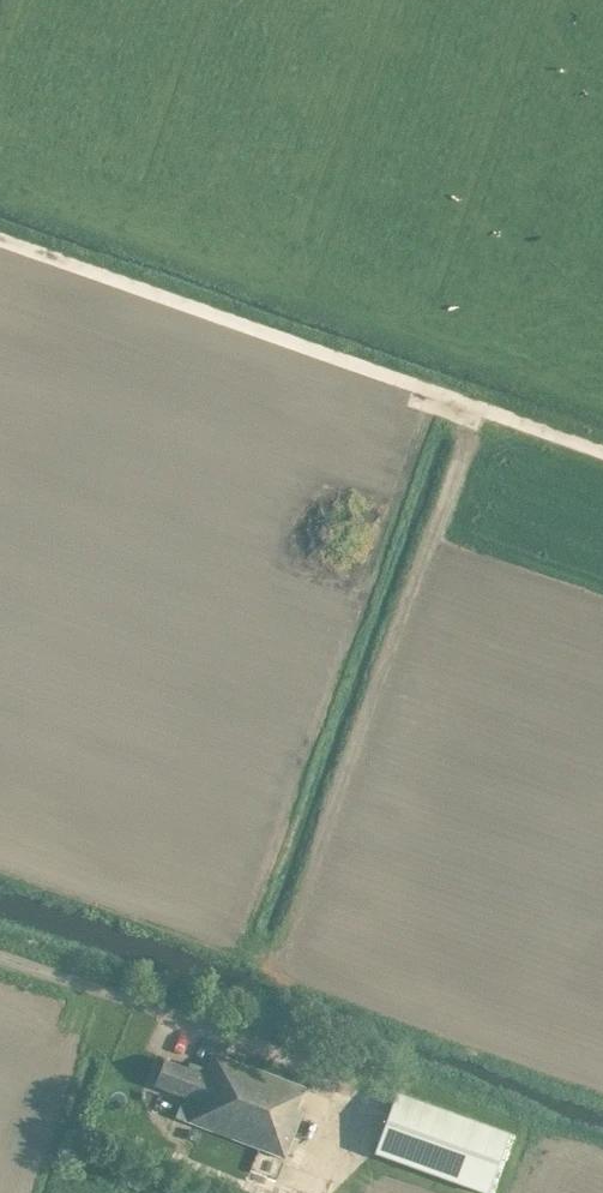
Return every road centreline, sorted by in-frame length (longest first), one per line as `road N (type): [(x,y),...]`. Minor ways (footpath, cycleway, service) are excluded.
road 1 (track): [(602,450),(0,236)]

